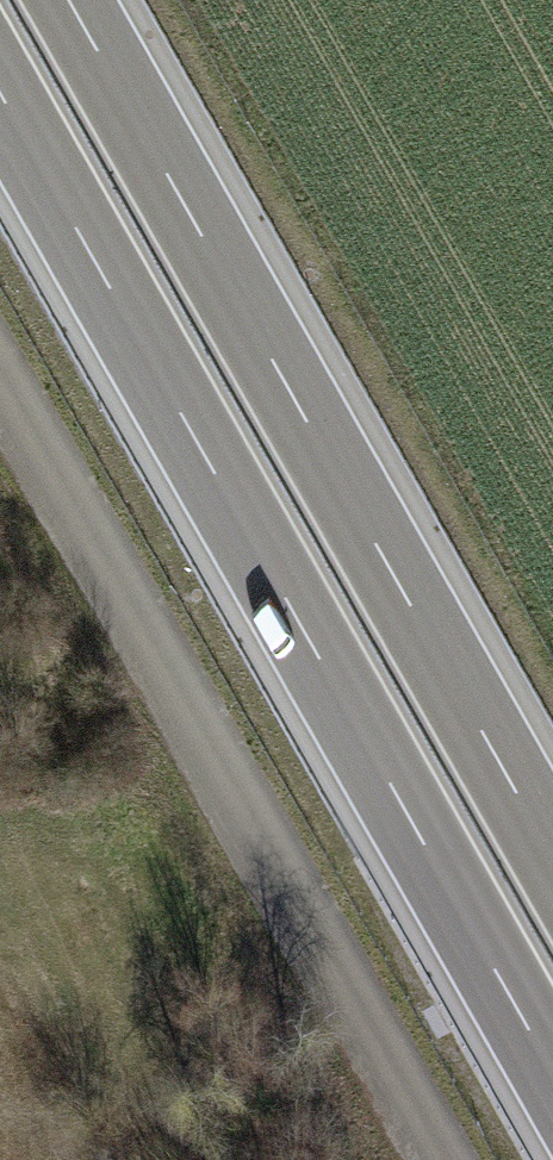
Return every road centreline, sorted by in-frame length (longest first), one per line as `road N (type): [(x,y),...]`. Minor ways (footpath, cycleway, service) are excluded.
road 1 (motorway): [(0,98),(552,1076)]
road 2 (motorway): [(552,854),(71,0)]

